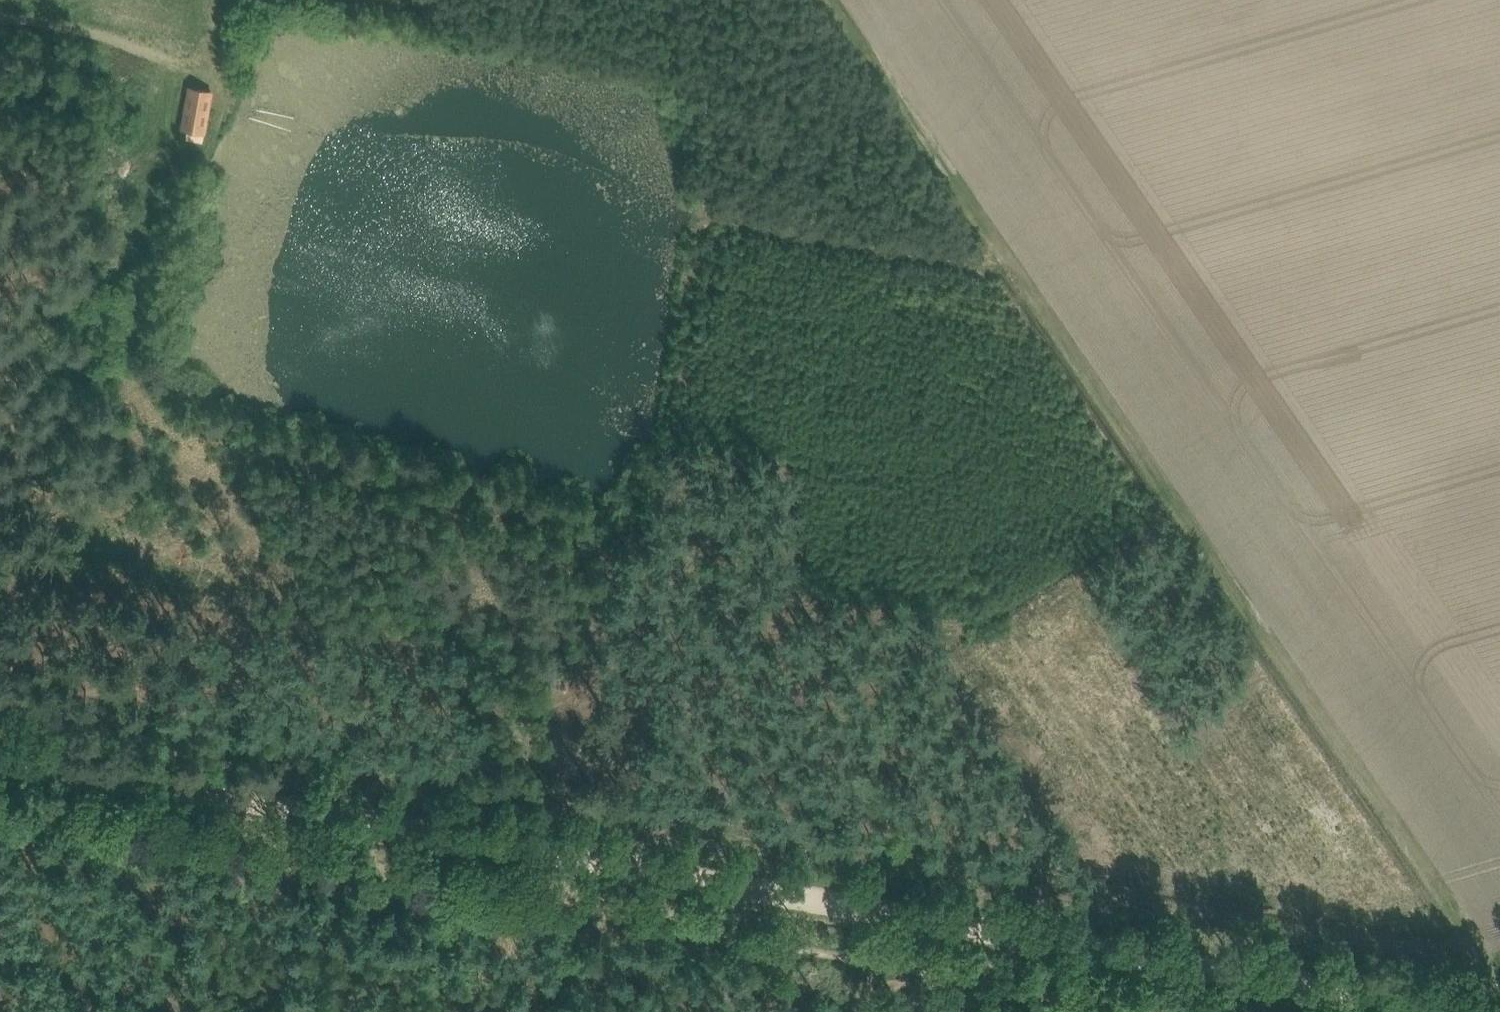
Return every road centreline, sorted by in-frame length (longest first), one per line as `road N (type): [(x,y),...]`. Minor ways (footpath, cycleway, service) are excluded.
road 1 (track): [(1386,1011),(0,768)]
road 2 (track): [(0,24),(114,39),(172,77)]

